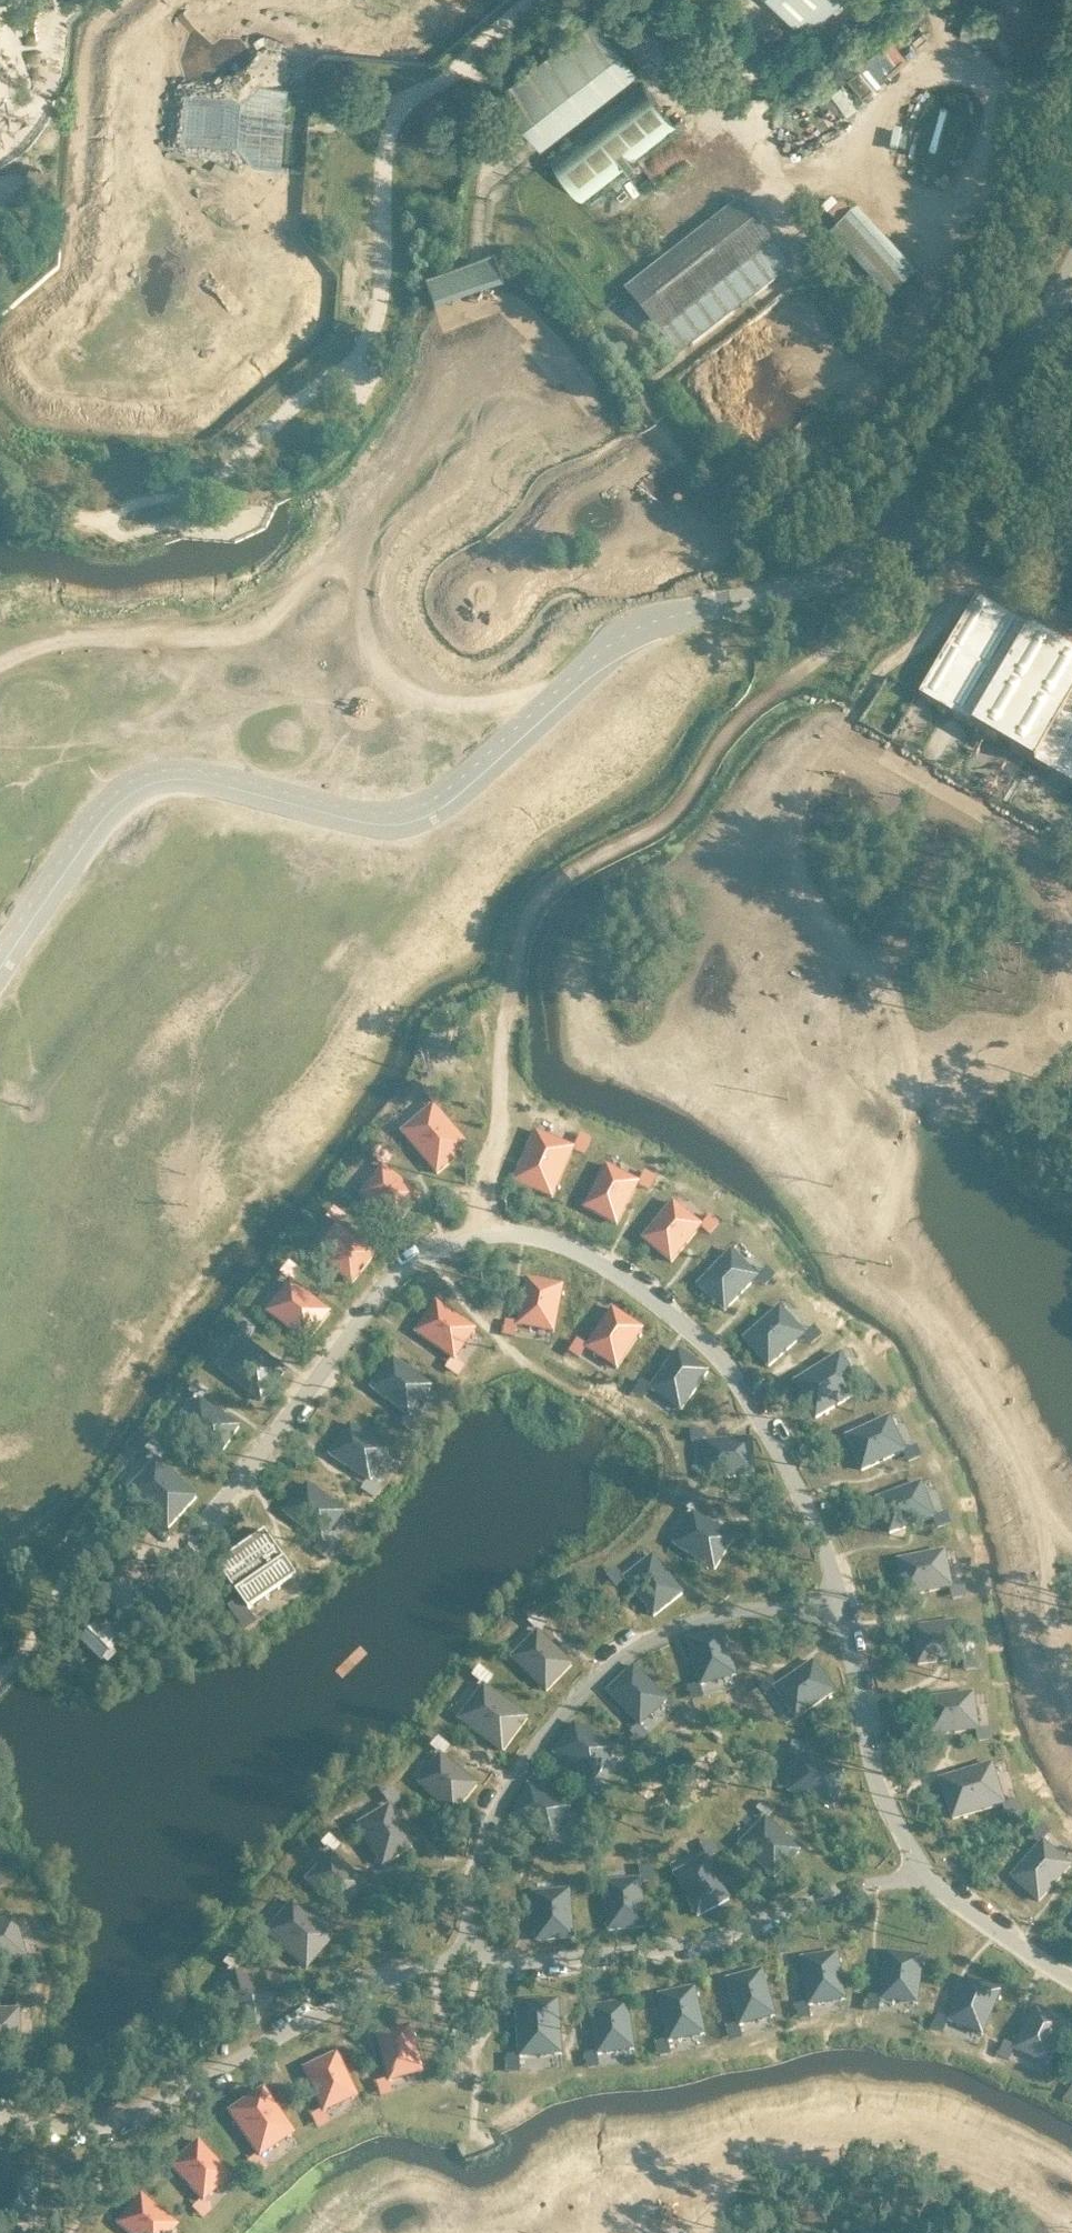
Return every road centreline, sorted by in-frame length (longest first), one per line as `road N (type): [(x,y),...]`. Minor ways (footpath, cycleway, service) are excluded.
road 1 (track): [(552,695),(451,703),(392,681),(374,658),(358,592),(335,569),(319,569),(262,627),(237,636),(94,638),(0,666)]
road 2 (track): [(1000,110),(979,172),(955,196),(917,201),(878,190),(864,145),(893,94),(920,76),(956,73),(987,89)]
road 3 (track): [(618,24),(657,46),(684,93),(736,133),(864,145)]
road 4 (track): [(765,0),(753,21),(764,153),(777,193),(774,223)]

